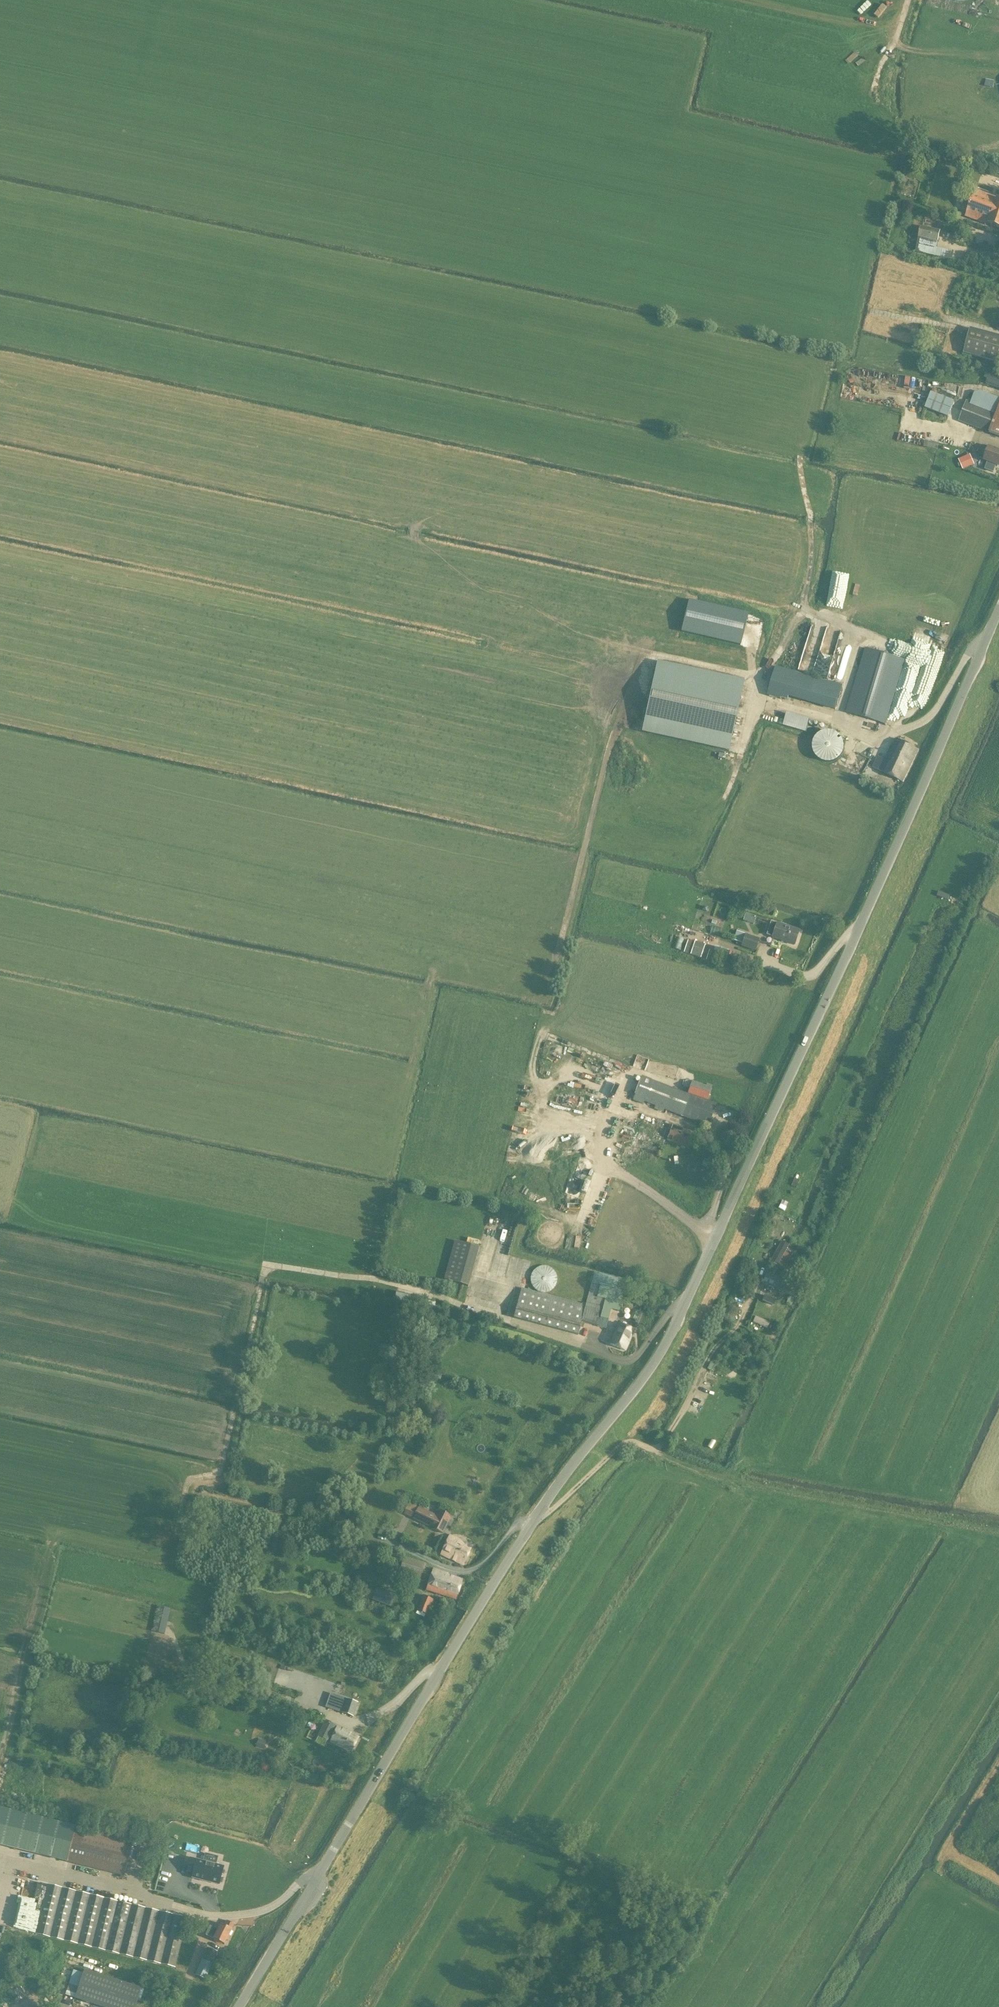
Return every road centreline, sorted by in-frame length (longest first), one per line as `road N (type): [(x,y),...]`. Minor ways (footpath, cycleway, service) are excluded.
road 1 (unclassified): [(238,2006),(497,1578),(670,1338),(998,612)]
road 2 (track): [(998,1533),(733,1482),(649,1448)]

